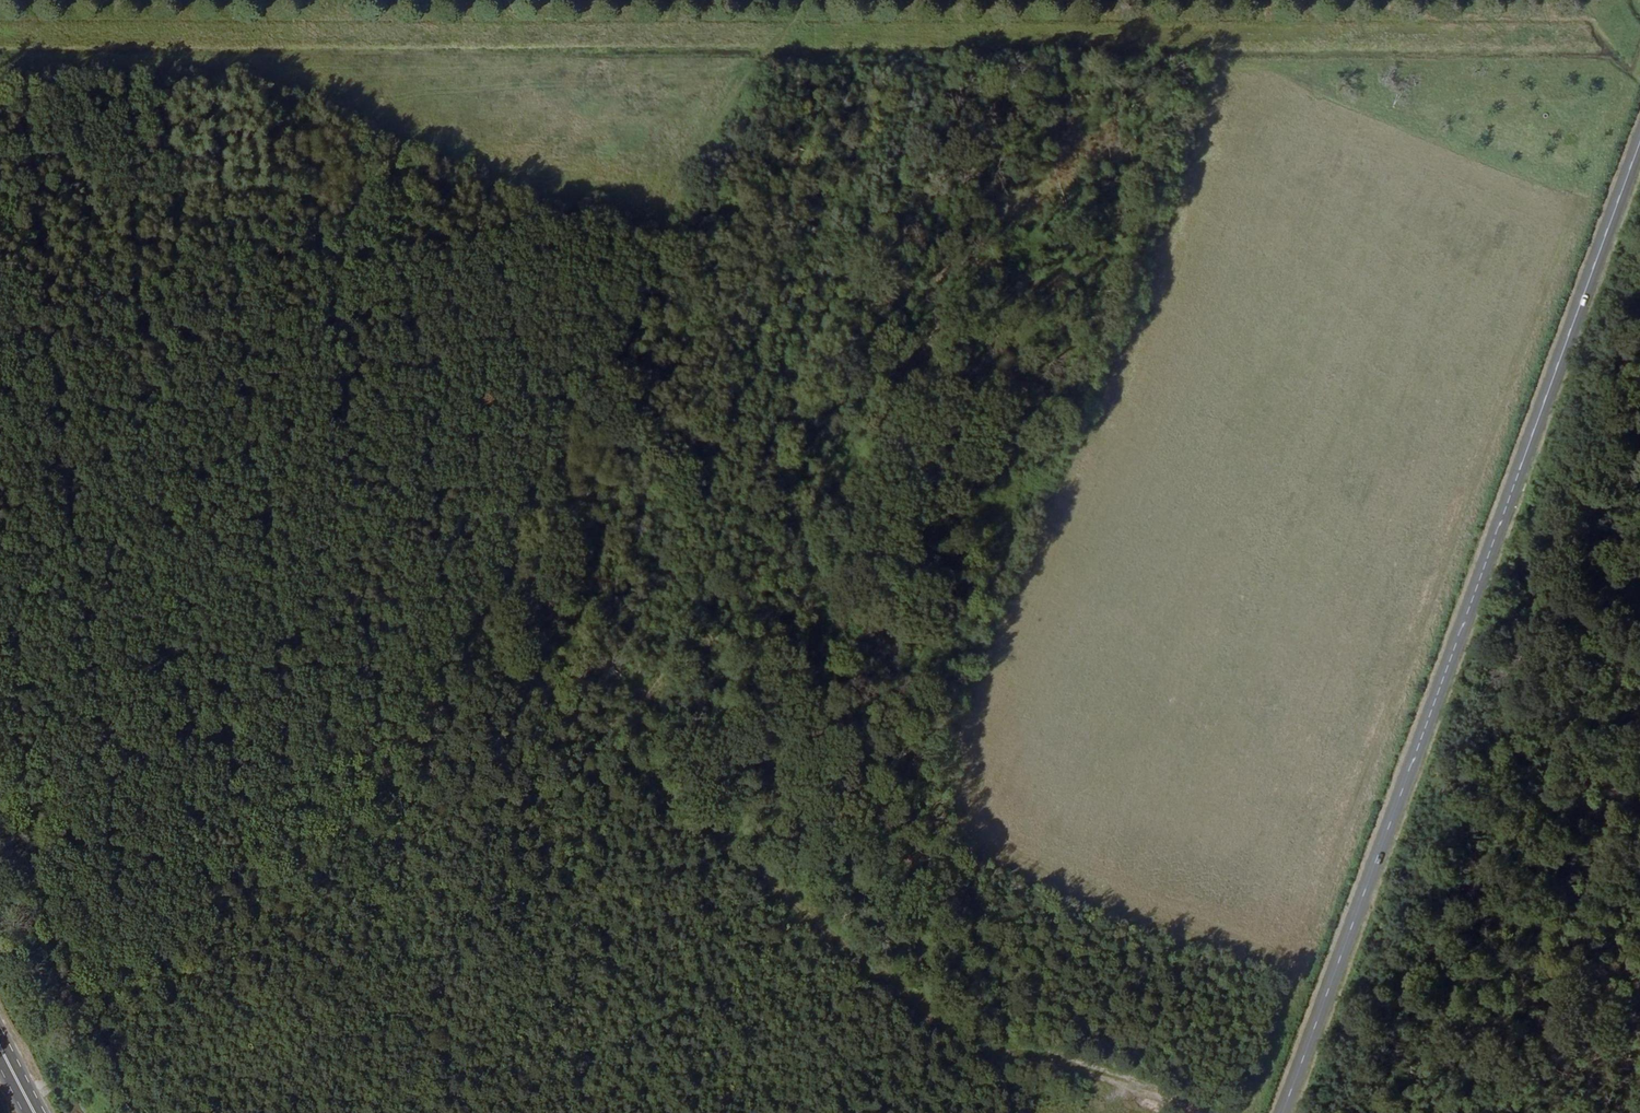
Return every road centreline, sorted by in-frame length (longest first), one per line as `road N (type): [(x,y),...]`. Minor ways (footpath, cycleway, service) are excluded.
road 1 (secondary): [(1639,145),(1282,1112)]
road 2 (track): [(1639,491),(1458,641)]
road 3 (track): [(1639,788),(1458,641)]

